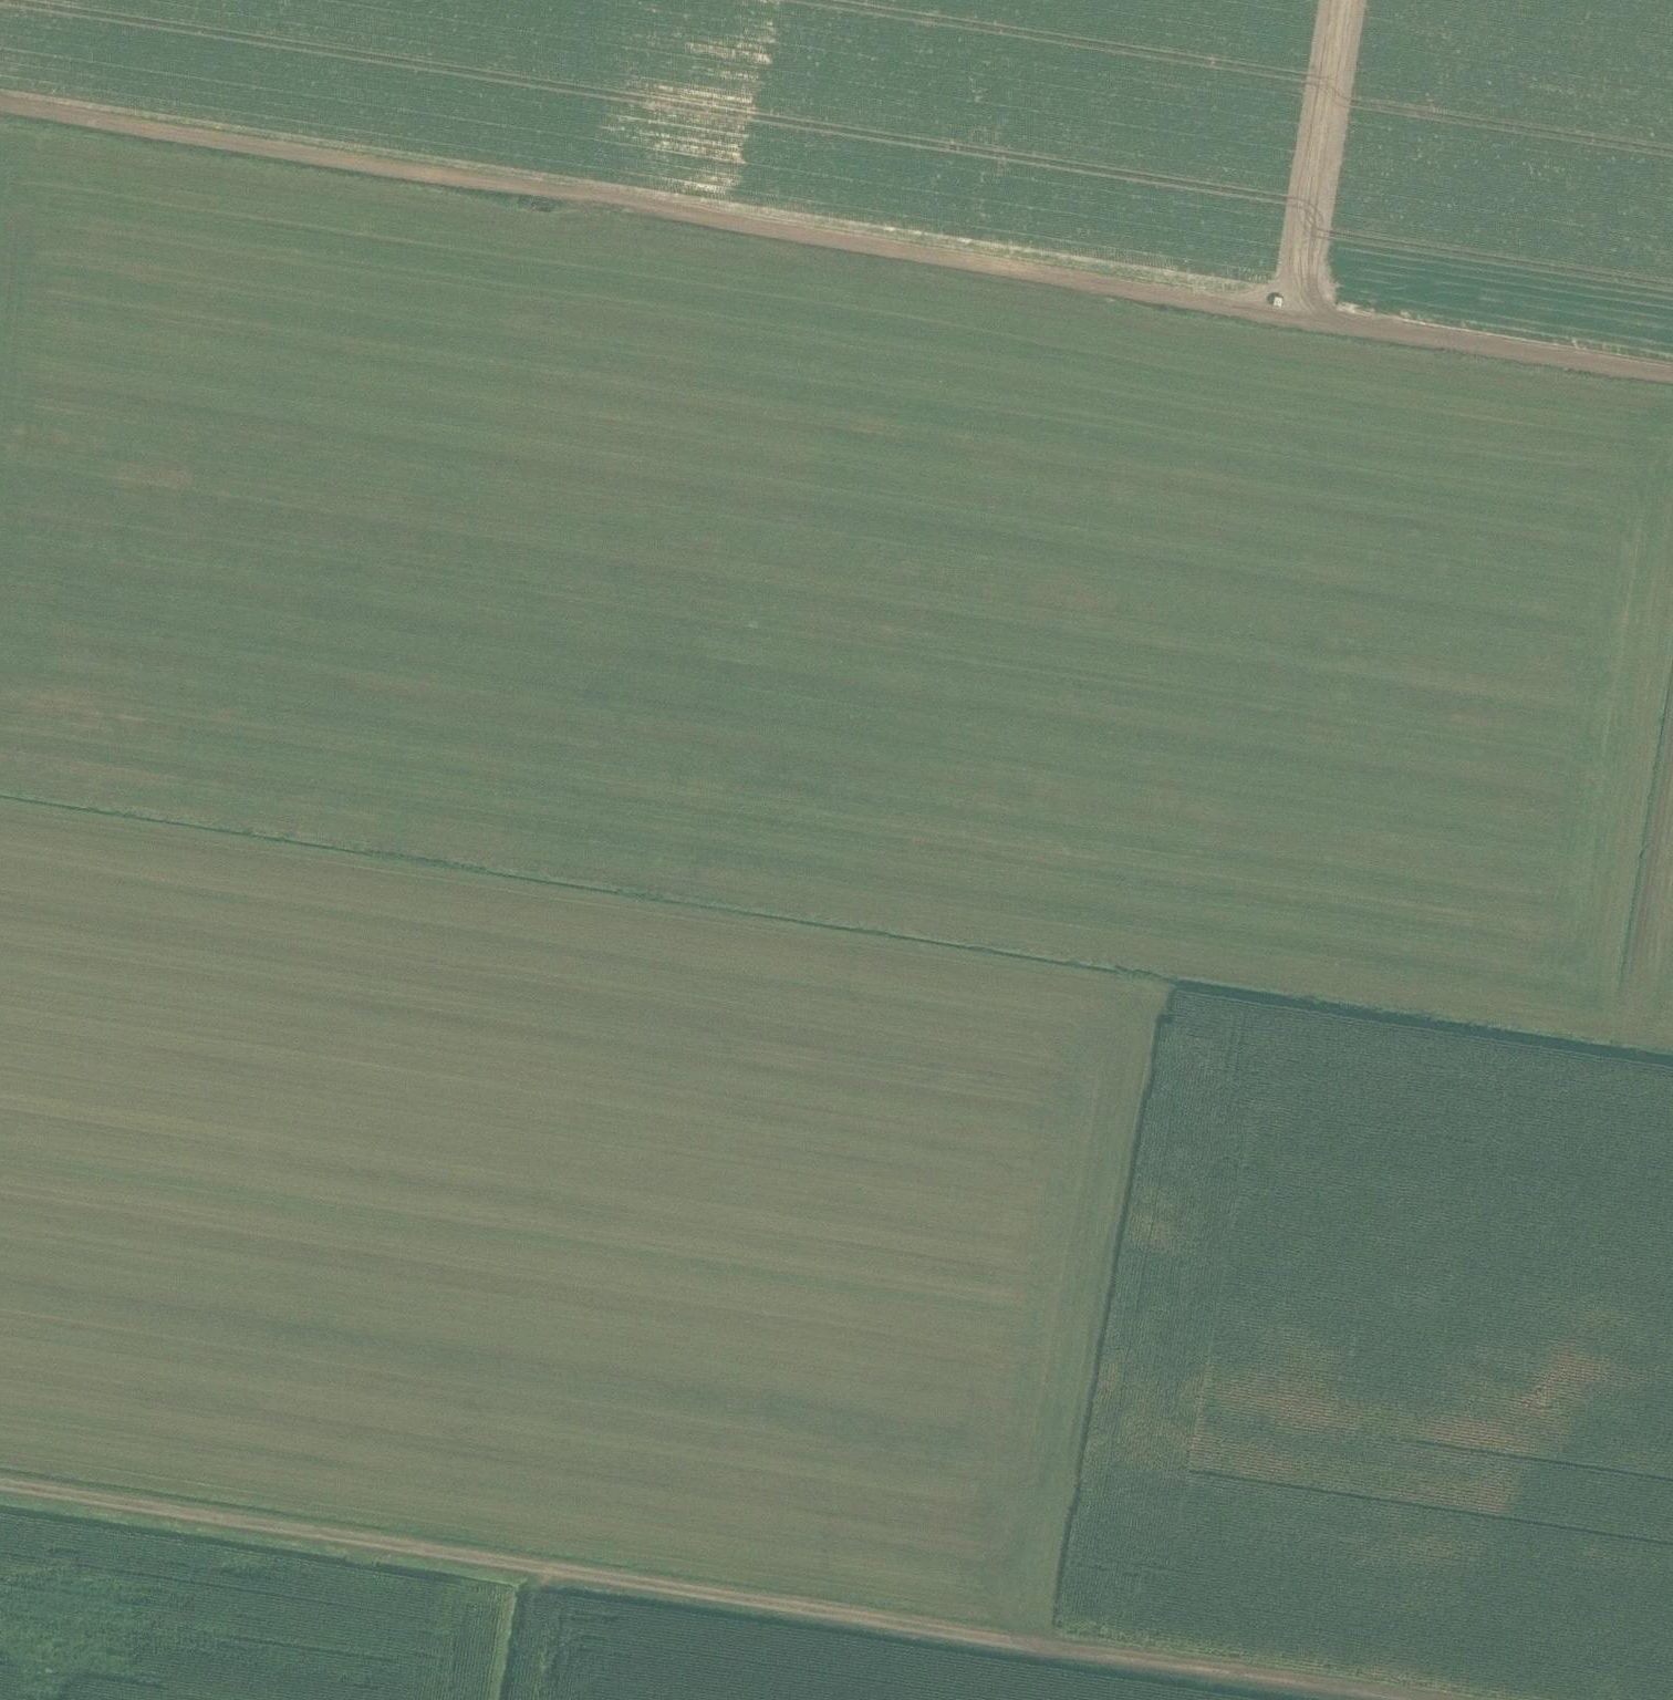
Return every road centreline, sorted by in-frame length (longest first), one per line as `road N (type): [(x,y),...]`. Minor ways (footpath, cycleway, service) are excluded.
road 1 (track): [(1672,381),(0,112)]
road 2 (track): [(1384,1699),(0,1486)]

